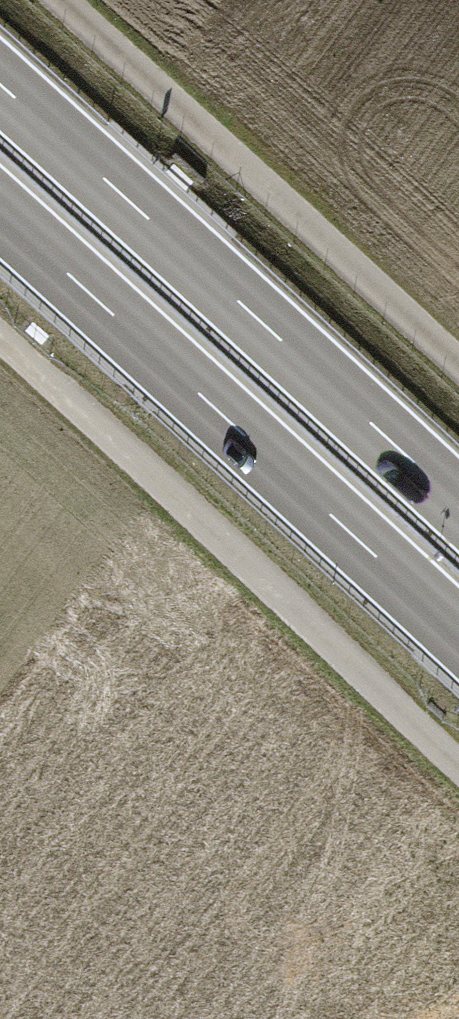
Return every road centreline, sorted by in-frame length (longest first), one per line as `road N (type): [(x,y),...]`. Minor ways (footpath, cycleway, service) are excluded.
road 1 (track): [(458,768),(0,337)]
road 2 (trunk): [(0,213),(458,633)]
road 3 (trunk): [(458,504),(0,85)]
road 4 (track): [(458,363),(60,0)]

